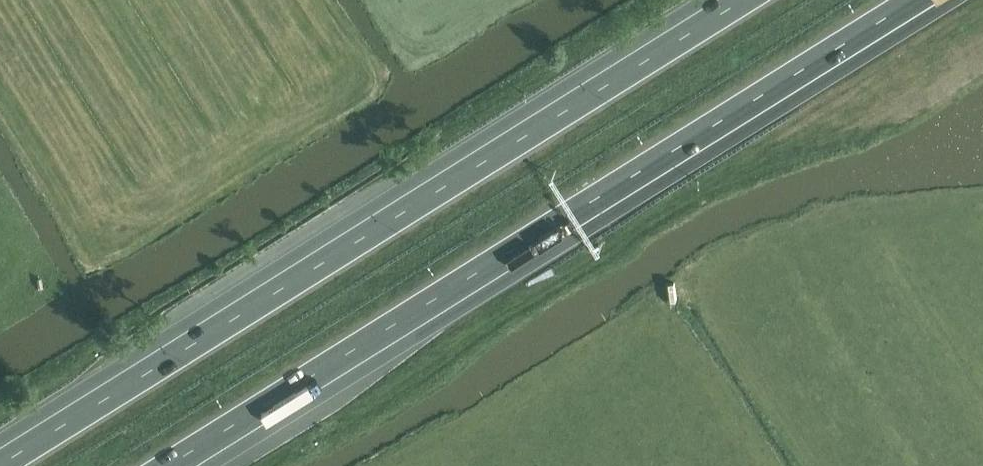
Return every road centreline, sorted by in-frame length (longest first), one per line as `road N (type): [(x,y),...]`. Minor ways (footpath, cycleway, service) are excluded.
road 1 (motorway): [(185,465),(931,0)]
road 2 (motorway): [(744,0),(0,465)]

